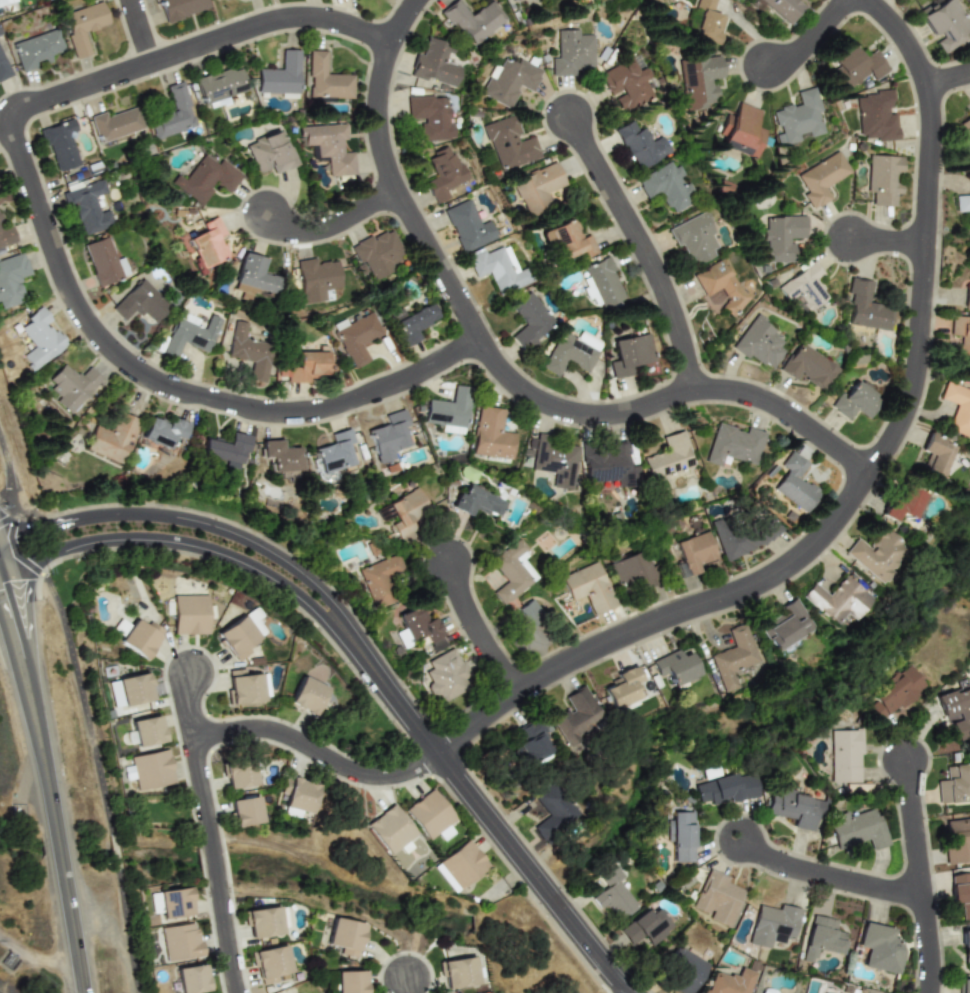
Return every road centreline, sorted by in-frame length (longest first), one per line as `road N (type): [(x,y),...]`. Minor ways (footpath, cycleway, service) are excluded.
road 1 (residential): [(481,342),(357,402),(309,414),(244,410),(150,380),(100,340),(79,306),(12,134),(25,107),(280,20),(332,20),(392,42)]
road 2 (residential): [(421,0),(385,59),(382,147),(397,193),(509,380),(545,406),(600,416),(693,392),(741,392),(776,406),(867,473)]
road 3 (residential): [(439,753),(566,663),(807,557),(867,473)]
road 4 (residential): [(867,473),(909,413),(916,388),(931,111),(918,59),(868,0)]
road 5 (tertiary): [(336,619),(631,992)]
road 6 (secondary): [(84,992),(33,710),(0,585)]
road 7 (tertiary): [(0,561),(29,565),(112,546),(188,550),(241,566),(316,616),(336,619)]
road 8 (residential): [(211,824),(194,737),(270,729),(375,778),(397,777),(439,753)]
road 9 (tertiary): [(336,619),(334,598),(321,582),(248,531),(159,511),(76,516)]
road 10 (residential): [(693,392),(663,283),(571,117)]
road 11 (residential): [(929,992),(908,759)]
road 12 (residential): [(922,896),(795,869),(744,840)]
road 13 (residential): [(519,691),(479,632),(451,561)]
road 14 (residential): [(397,193),(335,228),(288,229),(266,214)]

